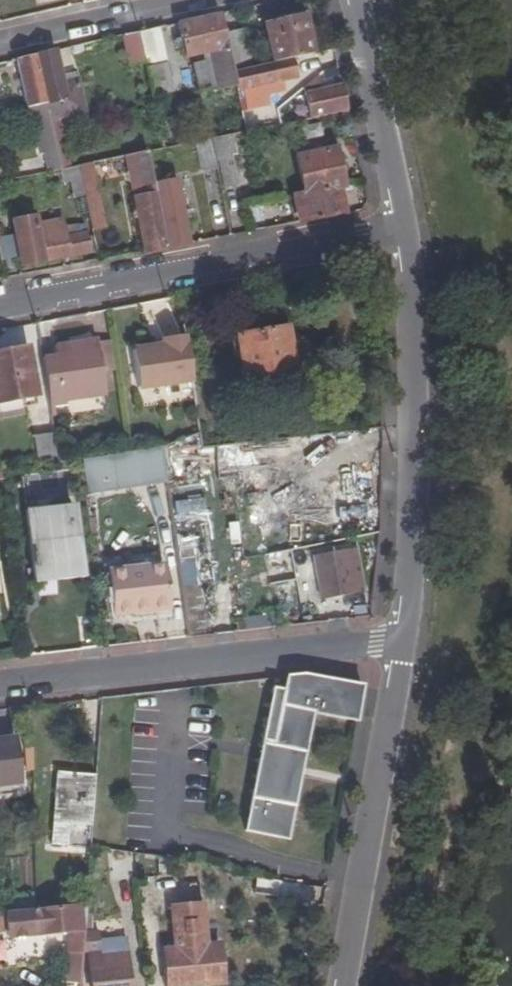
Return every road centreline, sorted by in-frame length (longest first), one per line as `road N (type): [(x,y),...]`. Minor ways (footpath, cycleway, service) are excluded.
road 1 (residential): [(402,643),(414,471),(414,295),(406,225)]
road 2 (residential): [(406,225),(0,304)]
road 3 (residential): [(0,688),(402,643)]
road 4 (residential): [(341,985),(402,643)]
road 5 (residential): [(406,225),(359,0)]
road 6 (residential): [(0,44),(198,0)]

